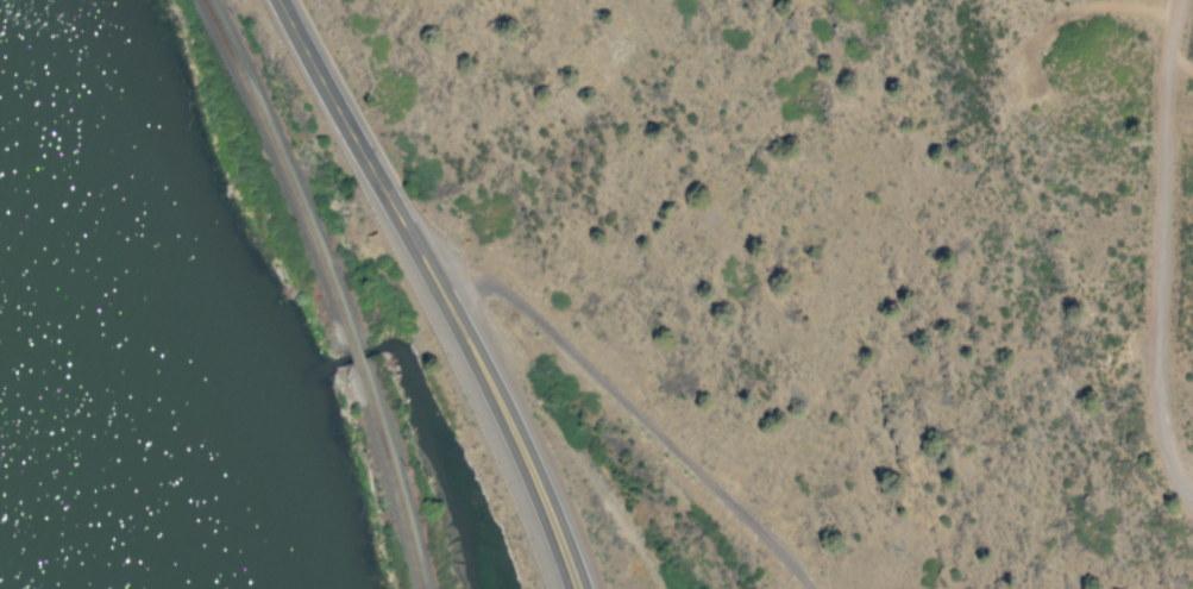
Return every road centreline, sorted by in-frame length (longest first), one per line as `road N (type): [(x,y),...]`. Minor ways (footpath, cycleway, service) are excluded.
road 1 (trunk): [(574,588),(500,400),(284,0)]
road 2 (residential): [(415,240),(503,293),(557,338),(812,588)]
road 3 (residential): [(1192,498),(1179,489),(1160,449),(1151,352),(1168,49),(1181,0)]
road 4 (residential): [(669,588),(495,333),(458,263)]

